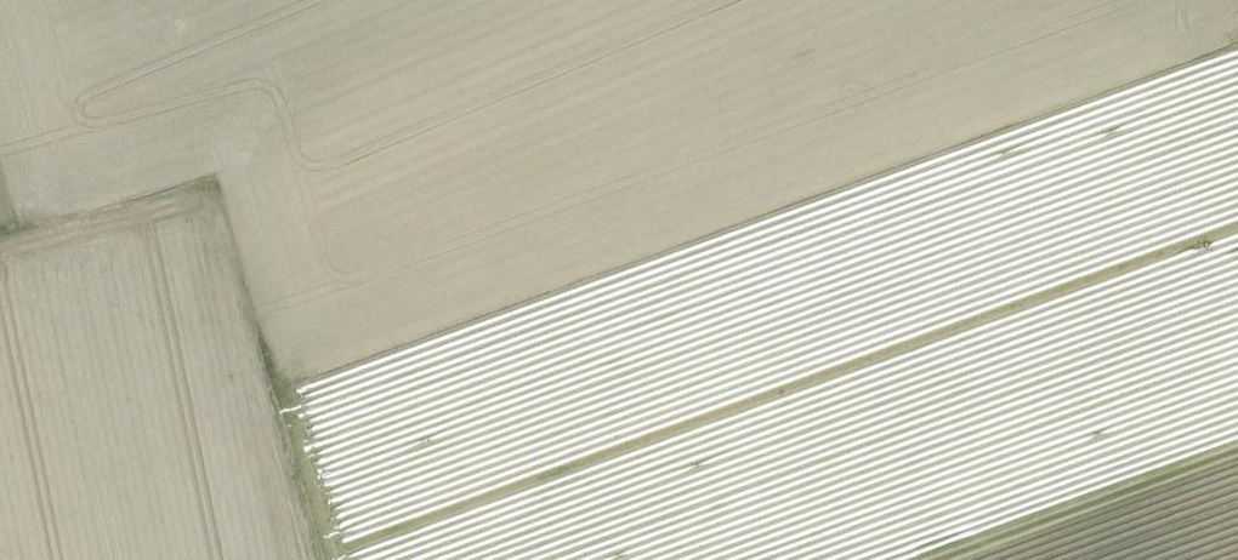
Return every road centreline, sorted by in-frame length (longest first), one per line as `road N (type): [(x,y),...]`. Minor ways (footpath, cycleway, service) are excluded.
road 1 (track): [(942,559),(1237,456)]

